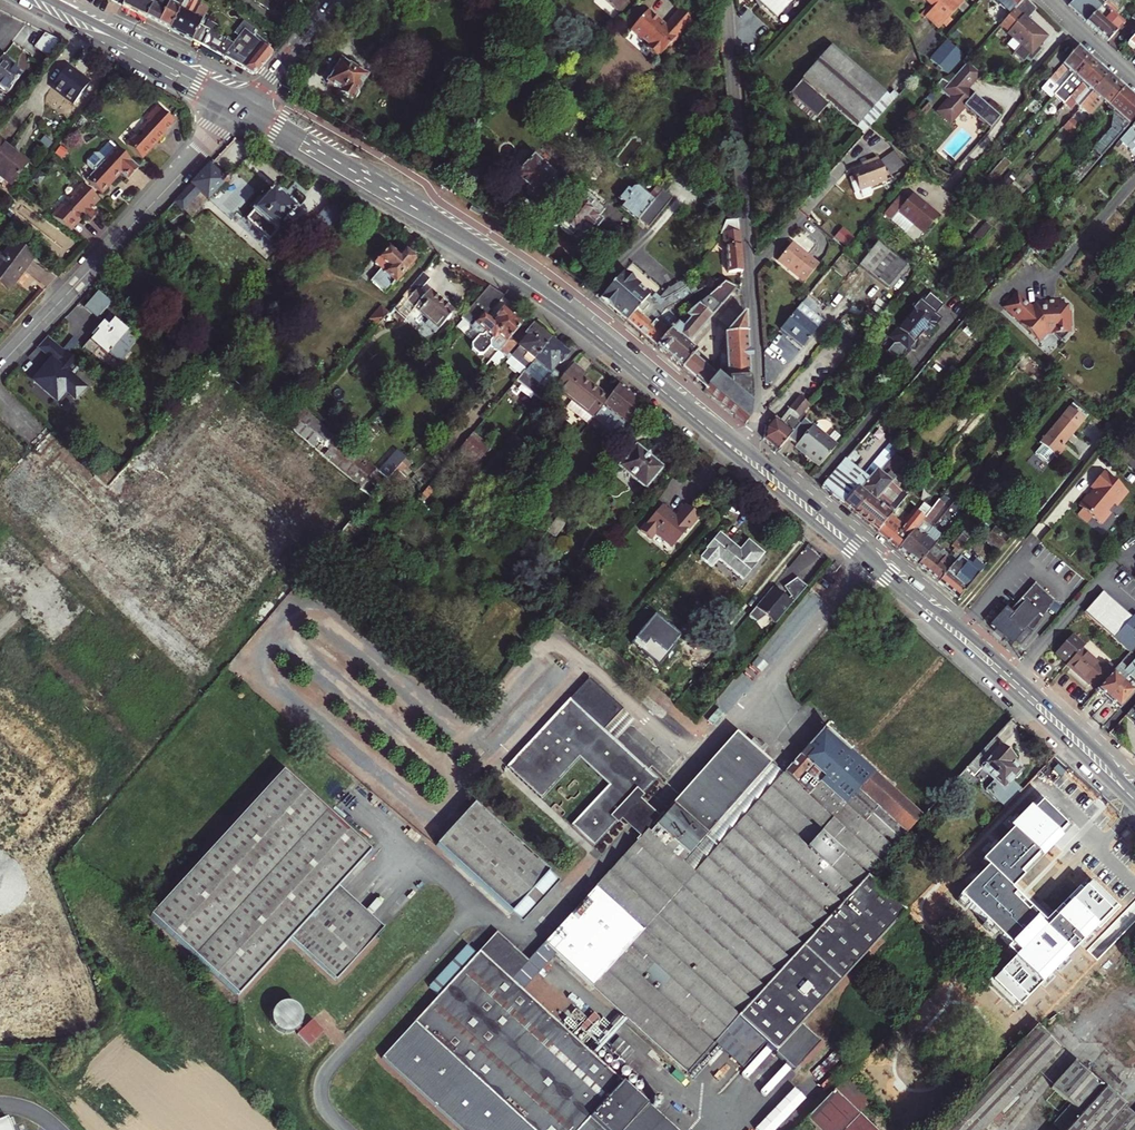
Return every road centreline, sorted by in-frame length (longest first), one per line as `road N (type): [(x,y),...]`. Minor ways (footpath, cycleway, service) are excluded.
road 1 (primary): [(233,116),(550,306),(738,460)]
road 2 (primary): [(748,448),(552,288),(246,102)]
road 3 (primary): [(738,460),(1002,682),(1134,808)]
road 4 (primary): [(1134,787),(1003,664),(748,448)]
road 5 (residential): [(727,0),(758,408),(748,448)]
road 6 (tertiary): [(233,116),(0,365)]
road 7 (primary): [(15,0),(233,116)]
road 8 (primary): [(246,102),(51,0)]
road 9 (tertiary): [(246,102),(336,0)]
road 10 (residential): [(1045,0),(1134,84)]

